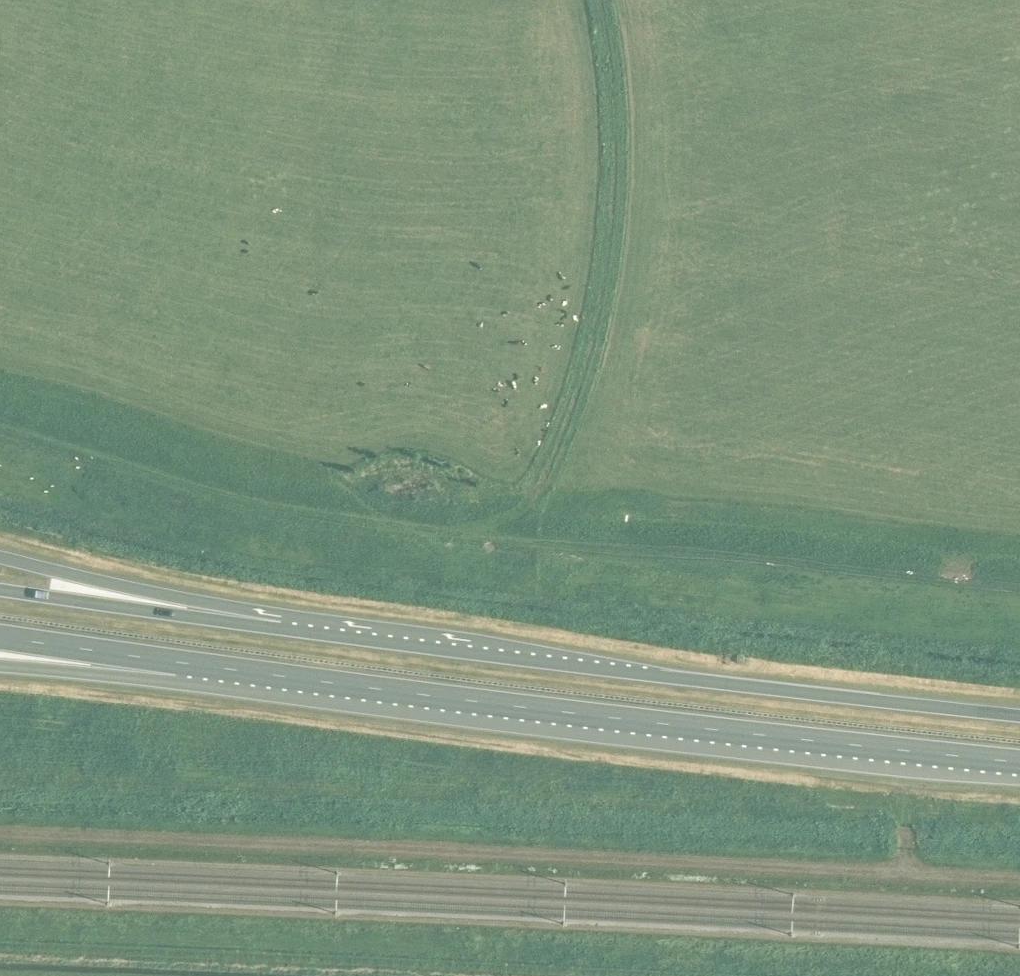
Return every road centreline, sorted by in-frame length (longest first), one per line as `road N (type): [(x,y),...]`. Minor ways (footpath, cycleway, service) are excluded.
road 1 (track): [(0,834),(1019,881)]
road 2 (trunk): [(177,668),(1019,769)]
road 3 (trunk): [(1019,715),(279,629)]
road 4 (trunk): [(279,629),(0,558)]
road 5 (trunk): [(279,629),(0,590)]
road 6 (trunk): [(0,644),(177,668)]
road 7 (trunk): [(0,664),(177,668)]

